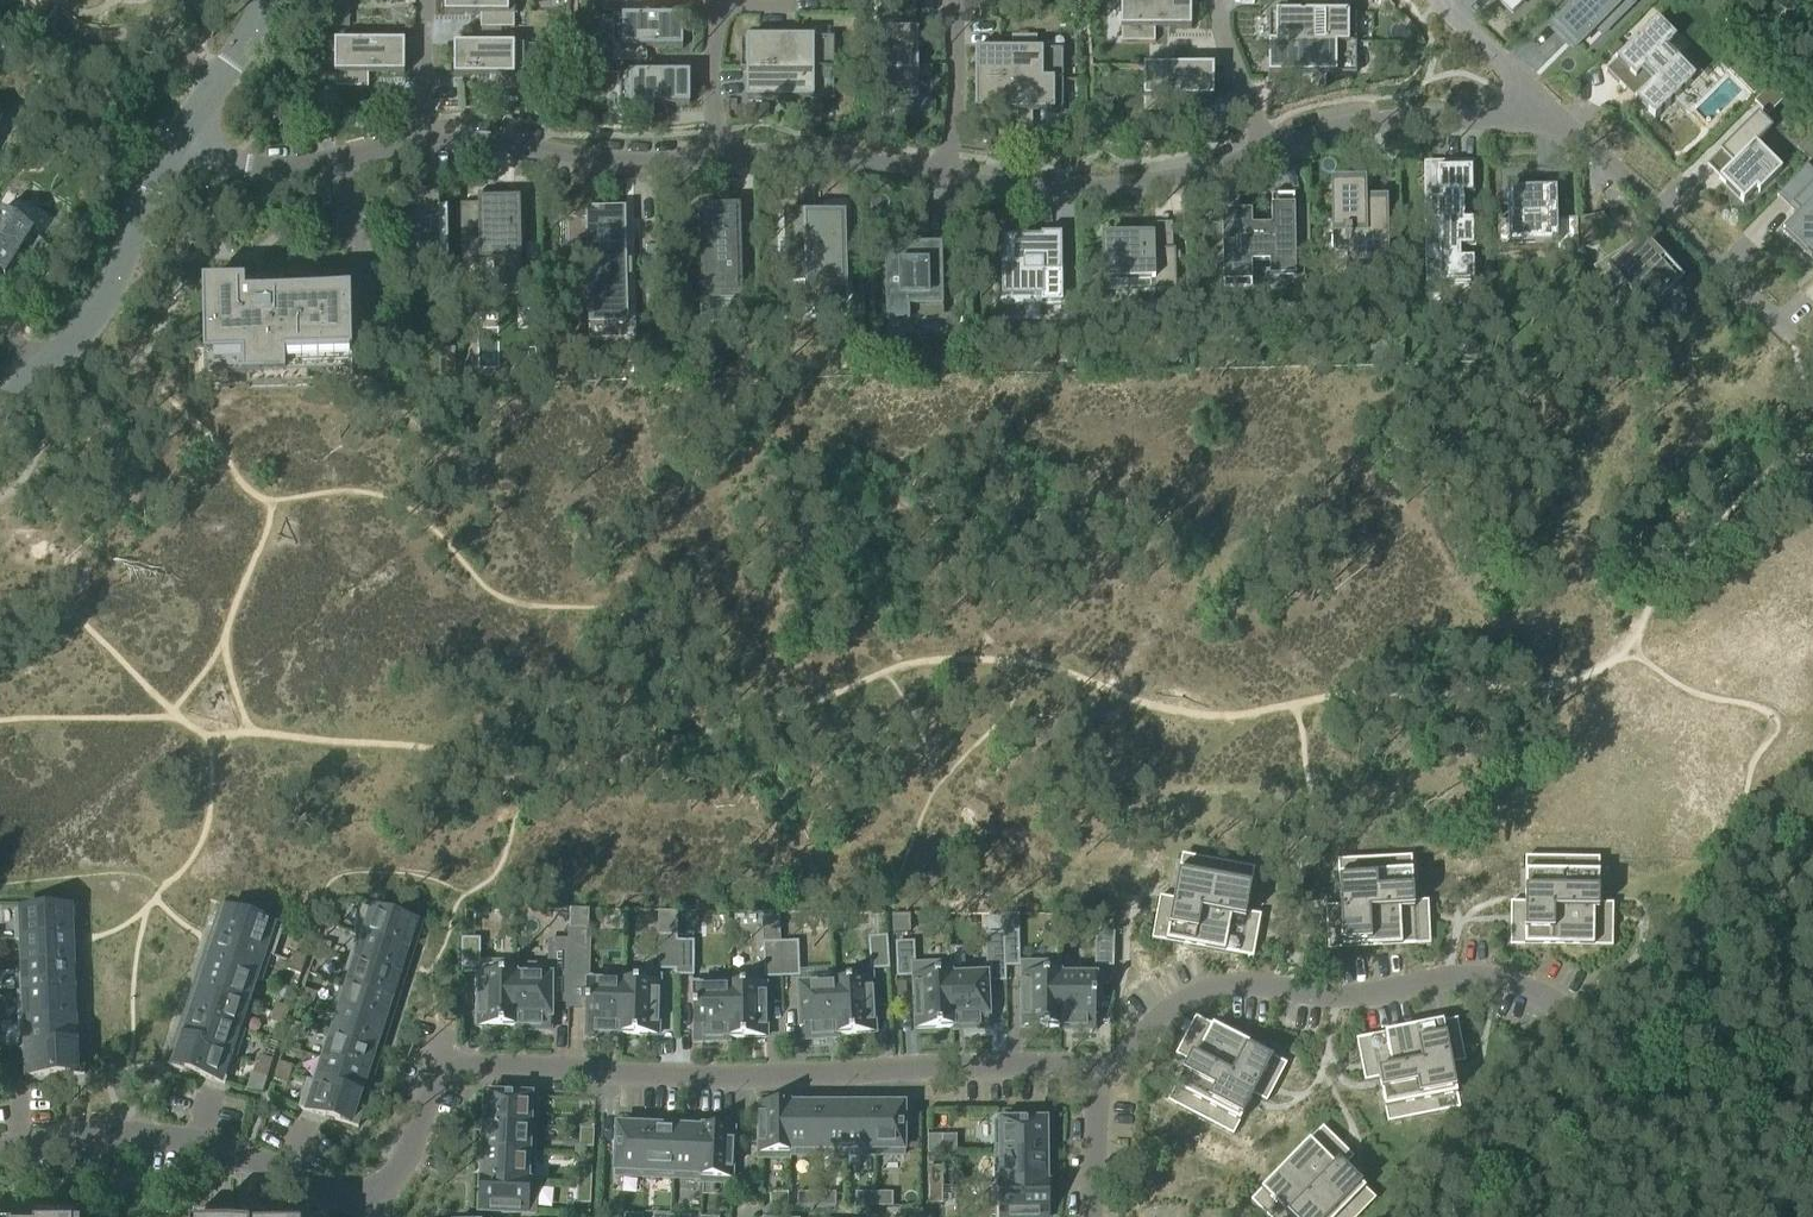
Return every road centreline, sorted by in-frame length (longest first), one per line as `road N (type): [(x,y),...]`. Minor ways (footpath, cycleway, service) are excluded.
road 1 (residential): [(1097,1067),(744,1078),(449,1064),(437,1072),(402,1165),(368,1211)]
road 2 (residential): [(1097,1067),(1126,1054),(1171,1008),(1237,986),(1360,998),(1473,979),(1526,989),(1563,1009)]
road 3 (residential): [(0,1149),(127,1133),(195,1141),(245,1154),(368,1211)]
road 4 (residential): [(947,176),(1088,189),(1190,175),(1263,150)]
road 5 (residential): [(1564,122),(1789,335)]
road 6 (residential): [(1263,150),(1426,117),(1564,122)]
road 7 (residential): [(425,141),(639,163),(719,158)]
road 8 (tertiary): [(46,372),(99,312),(178,145)]
road 9 (residential): [(178,145),(245,168),(425,141)]
road 10 (residential): [(719,158),(814,156),(947,176)]
road 11 (residential): [(947,176),(956,76),(951,1),(1001,1)]
road 12 (residential): [(719,158),(710,65),(715,6),(772,5)]
road 13 (residential): [(1439,0),(1564,122)]
road 14 (tertiary): [(178,145),(267,0)]
road 15 (residential): [(1263,150),(1213,0)]
road 16 (residential): [(1089,1216),(1097,1067)]
road 17 (residential): [(425,141),(425,0)]

